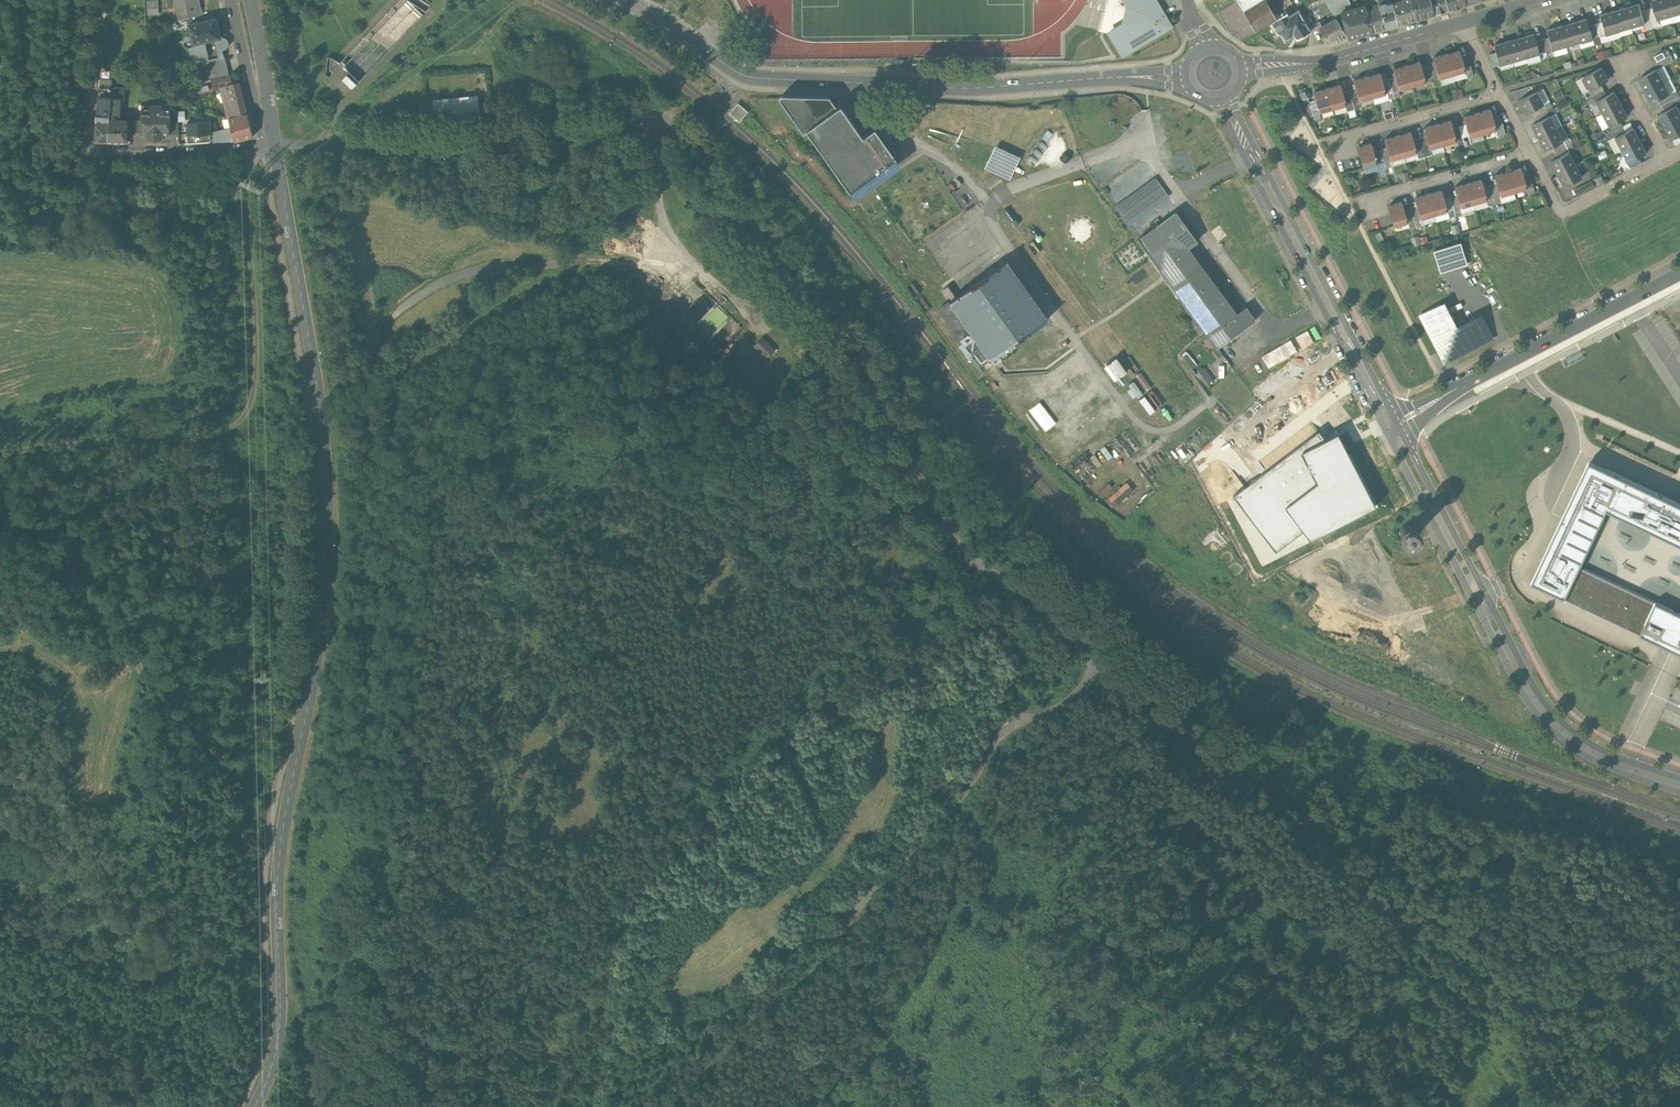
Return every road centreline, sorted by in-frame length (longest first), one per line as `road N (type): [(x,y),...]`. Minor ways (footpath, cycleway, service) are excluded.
road 1 (tertiary): [(255,1106),(280,1019),(278,868),(322,610),(326,539),(322,439),(272,147)]
road 2 (tertiary): [(626,0),(747,77),(963,89),(1186,79)]
road 3 (track): [(0,461),(210,439),(237,422),(249,406),(255,366),(237,189),(261,149)]
road 4 (tertiary): [(1392,426),(1540,710),(1586,750),(1679,786)]
road 5 (unclassified): [(272,147),(477,145),(674,112)]
road 6 (tertiary): [(1225,99),(1392,426)]
road 7 (unclassified): [(1679,274),(1392,426)]
road 8 (residential): [(1459,25),(1324,61),(1242,70)]
road 9 (track): [(80,152),(35,152),(25,133),(27,0)]
road 10 (residential): [(1665,160),(1559,214),(1526,150)]
road 11 (residential): [(261,149),(80,152)]
road 12 (residential): [(261,149),(231,0)]
road 13 (tertiary): [(272,147),(249,0)]
road 14 (residential): [(1526,150),(1385,193)]
road 15 (residential): [(1496,91),(1357,135)]

